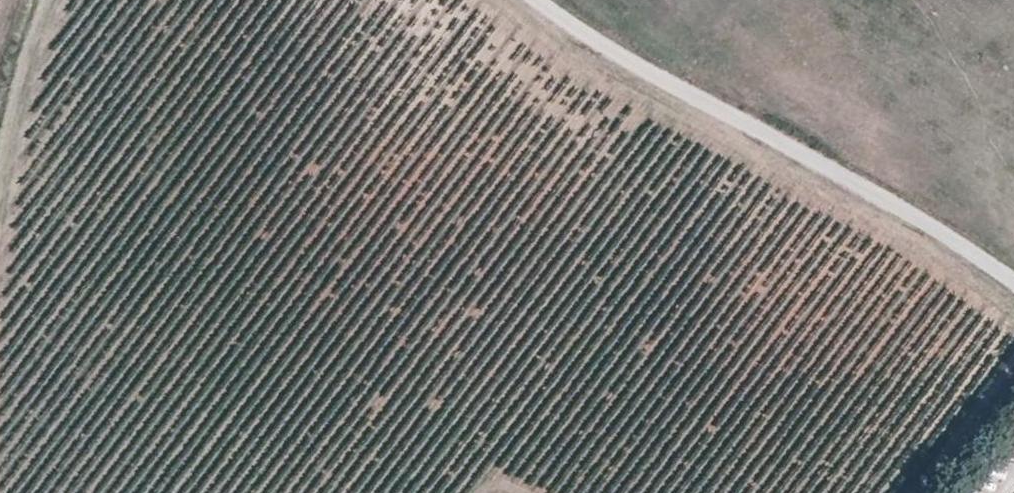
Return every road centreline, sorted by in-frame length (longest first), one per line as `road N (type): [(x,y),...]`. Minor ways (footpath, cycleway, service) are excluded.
road 1 (unclassified): [(1013,287),(943,235),(688,97),(532,0)]

